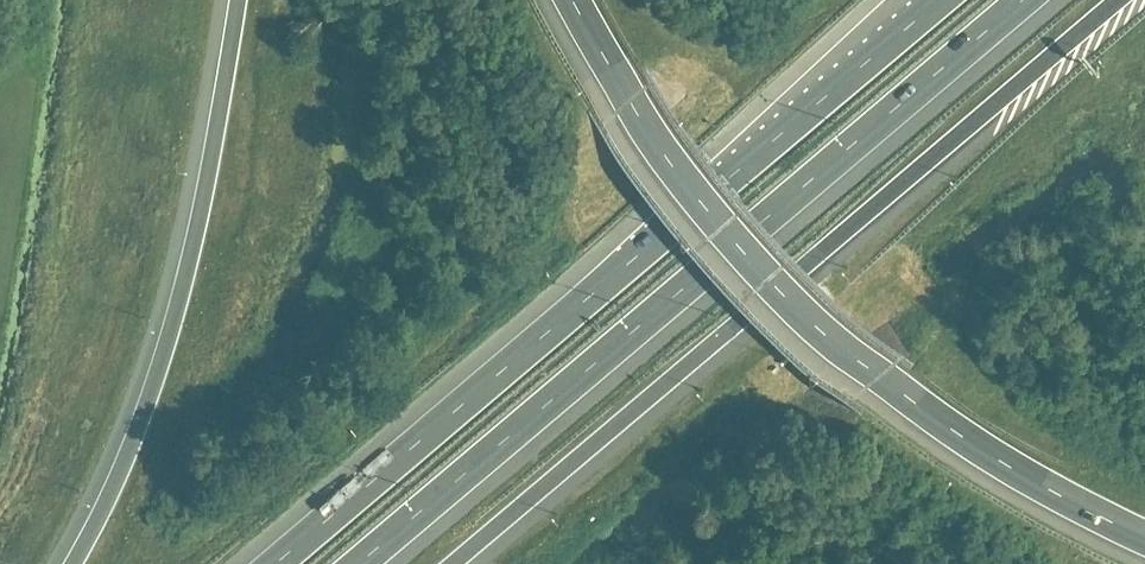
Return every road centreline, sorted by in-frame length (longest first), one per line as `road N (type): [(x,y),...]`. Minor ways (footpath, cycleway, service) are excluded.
road 1 (motorway): [(942,0),(277,563)]
road 2 (motorway): [(362,563),(1026,0)]
road 3 (motorway): [(456,563),(1118,0)]
road 4 (motorway): [(568,0),(633,104),(727,229),(799,304),(943,424),(1024,477),(1144,539)]
road 5 (motorway): [(237,0),(196,236),(161,365),(118,480),(74,563)]

